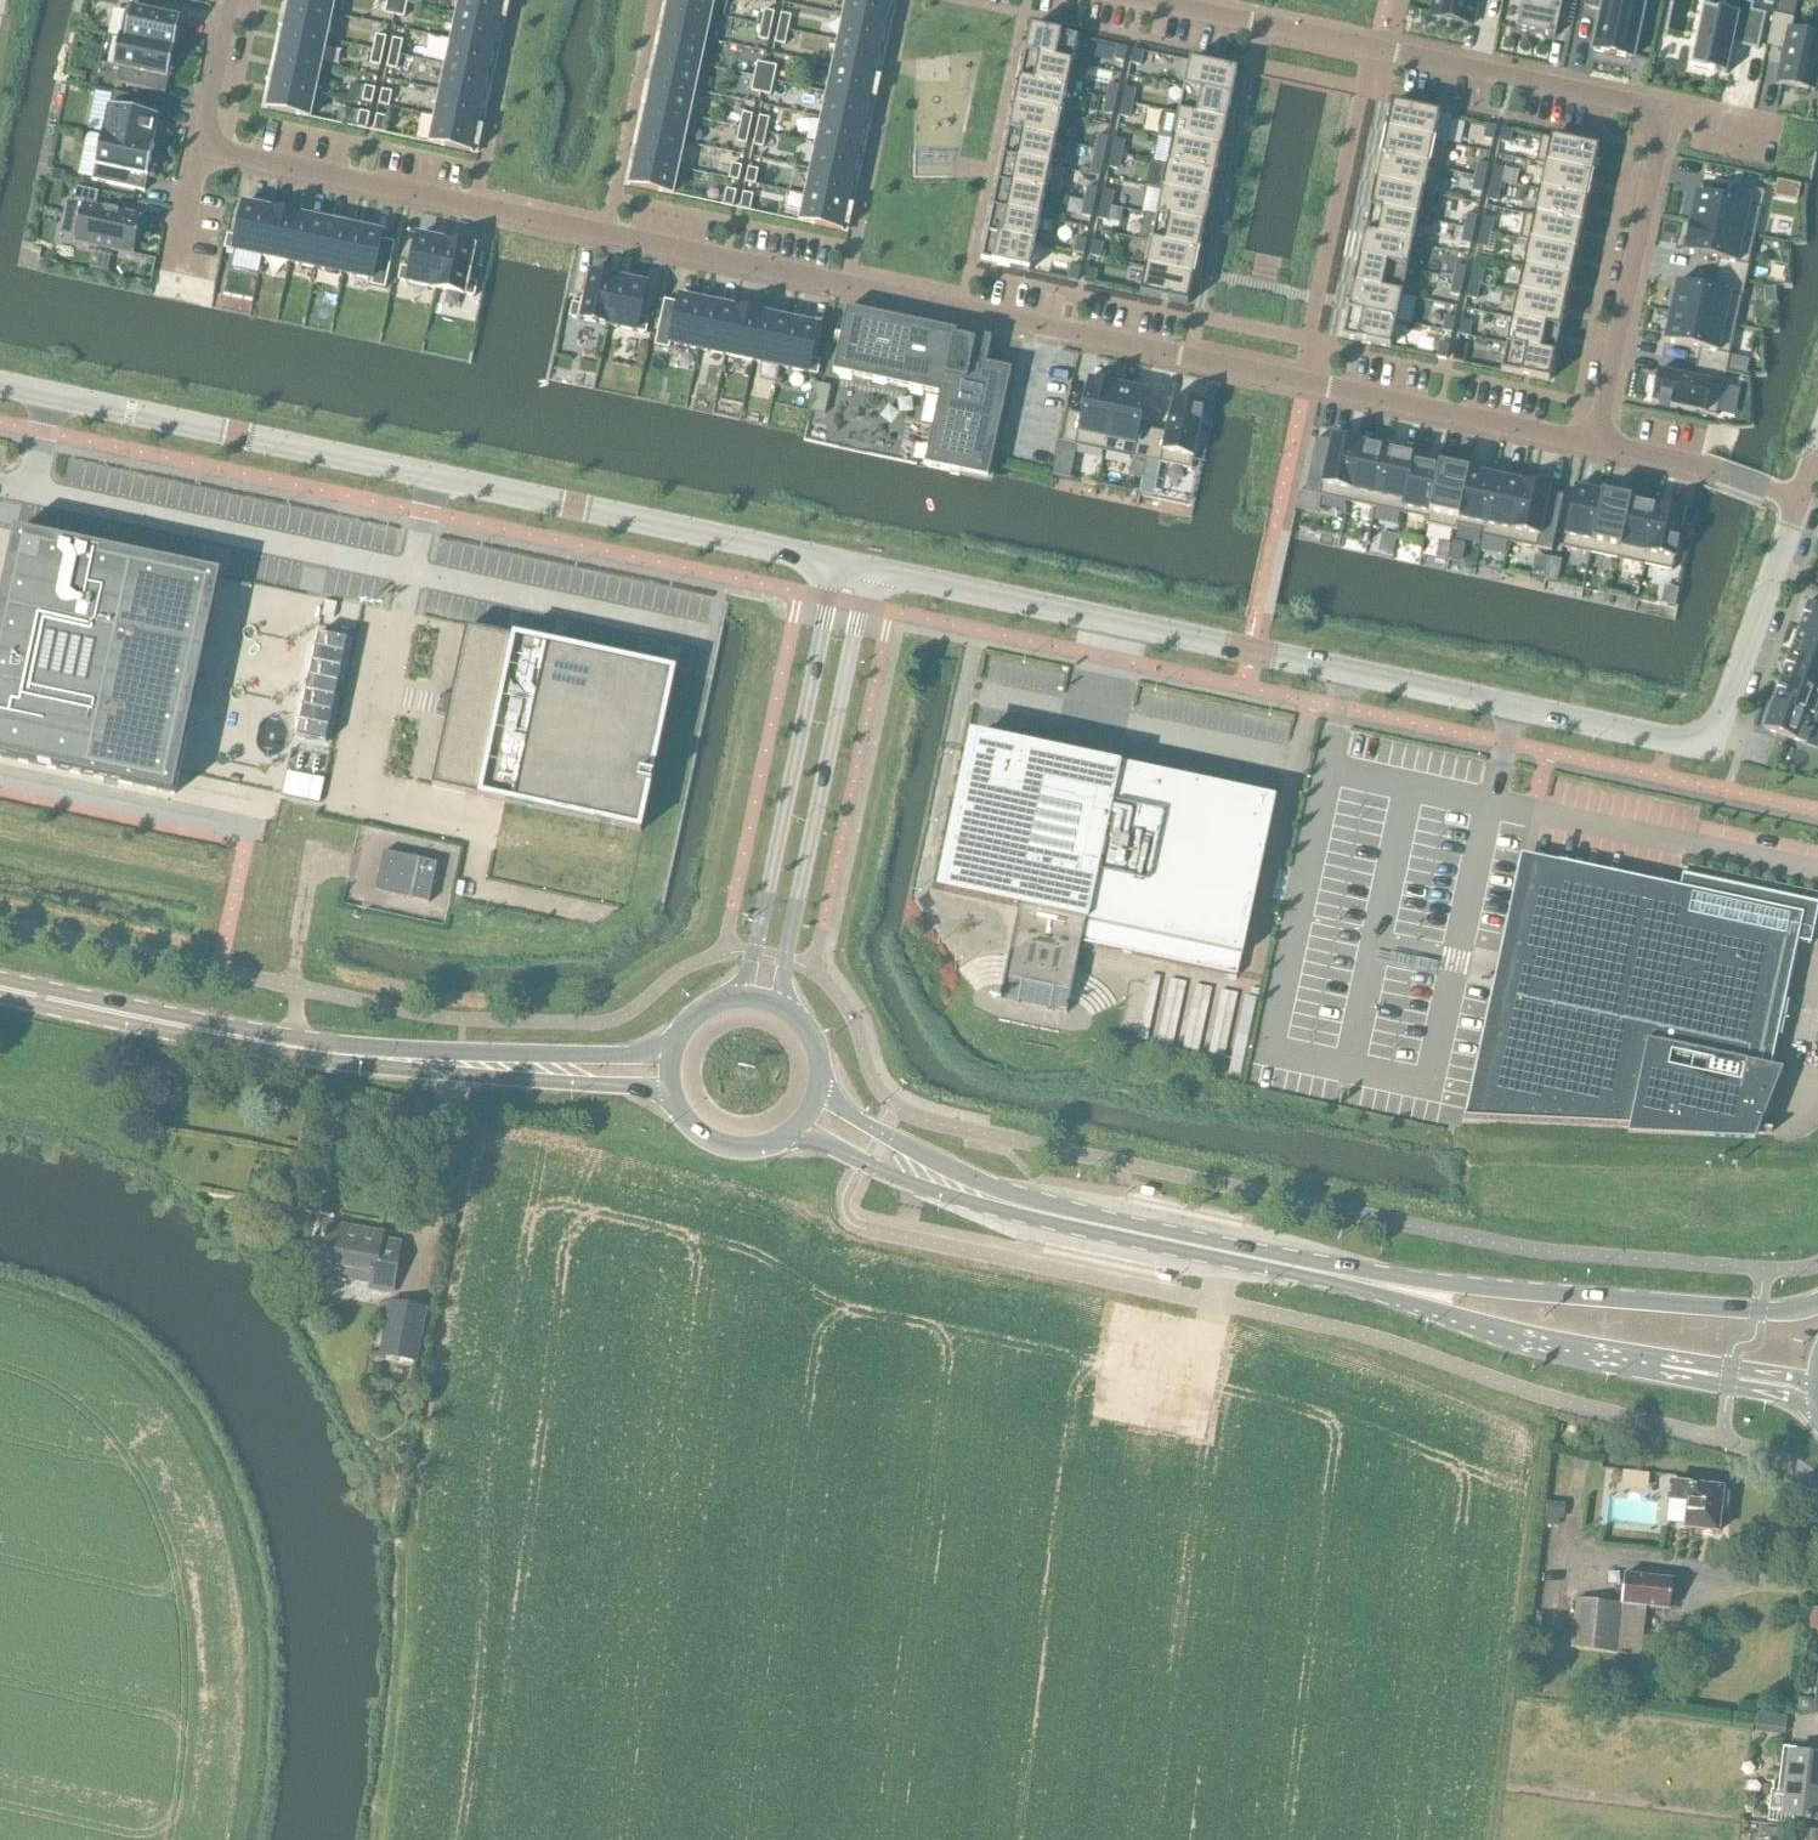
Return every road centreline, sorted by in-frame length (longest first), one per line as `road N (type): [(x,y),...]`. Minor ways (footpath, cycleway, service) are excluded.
road 1 (residential): [(201,148),(1595,444)]
road 2 (tertiary): [(0,384),(837,562)]
road 3 (tertiary): [(869,569),(1706,743)]
road 4 (residential): [(1664,110),(1145,0)]
road 5 (primary): [(1817,1304),(1781,1312),(1360,1281)]
road 6 (tertiary): [(837,562),(743,997)]
road 7 (tertiary): [(776,1003),(869,569)]
road 8 (primary): [(382,1059),(0,988)]
road 9 (primary): [(1360,1281),(988,1198)]
road 10 (residential): [(1664,110),(1595,444)]
road 11 (primary): [(1360,1281),(1455,1322),(1637,1363)]
road 12 (primary): [(382,1059),(542,1082),(670,1088)]
road 13 (primary): [(671,1054),(382,1059)]
road 14 (tertiary): [(1799,502),(1706,743)]
road 15 (residential): [(1595,444),(1702,467),(1799,502)]
road 16 (track): [(1229,1253),(1212,1323),(1109,1410)]
road 17 (primary): [(798,1128),(898,1179),(988,1198)]
road 18 (primary): [(988,1198),(819,1095)]
road 19 (primary): [(1637,1363),(1806,1402),(1817,1412)]
road 20 (primary): [(1637,1363),(1685,1363),(1816,1386)]
road 21 (primary): [(670,1088),(688,1124),(722,1146),(763,1148),(798,1128)]
road 22 (residential): [(233,0),(201,148)]
road 23 (residential): [(201,148),(175,271)]

